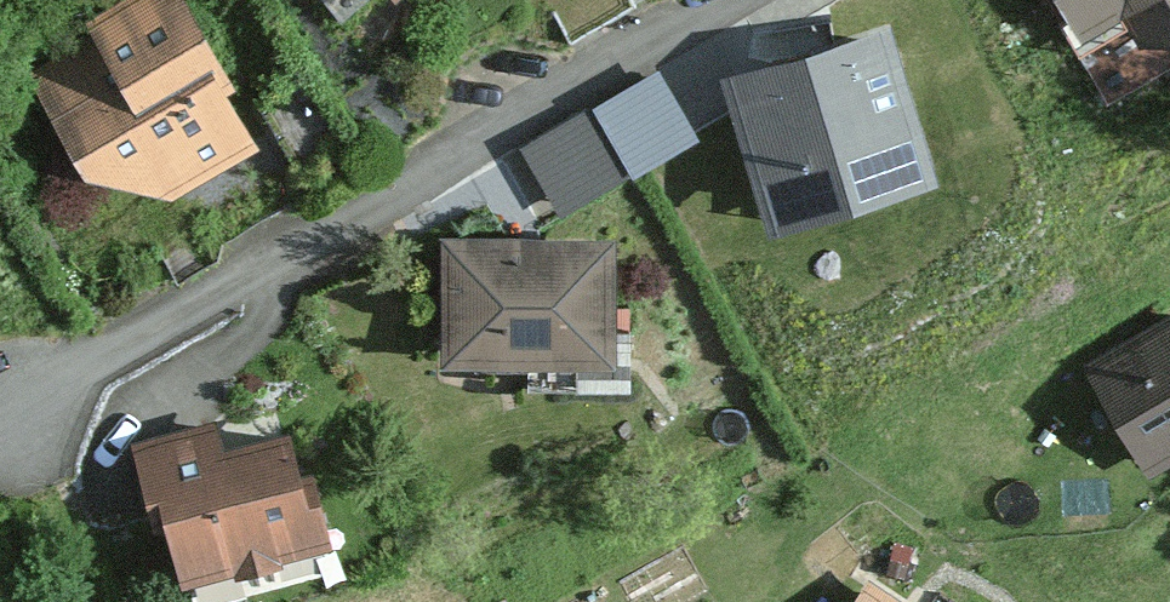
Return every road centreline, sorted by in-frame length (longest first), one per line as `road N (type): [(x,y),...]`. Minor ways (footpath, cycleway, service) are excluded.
road 1 (residential): [(713,0),(413,176),(0,448)]

